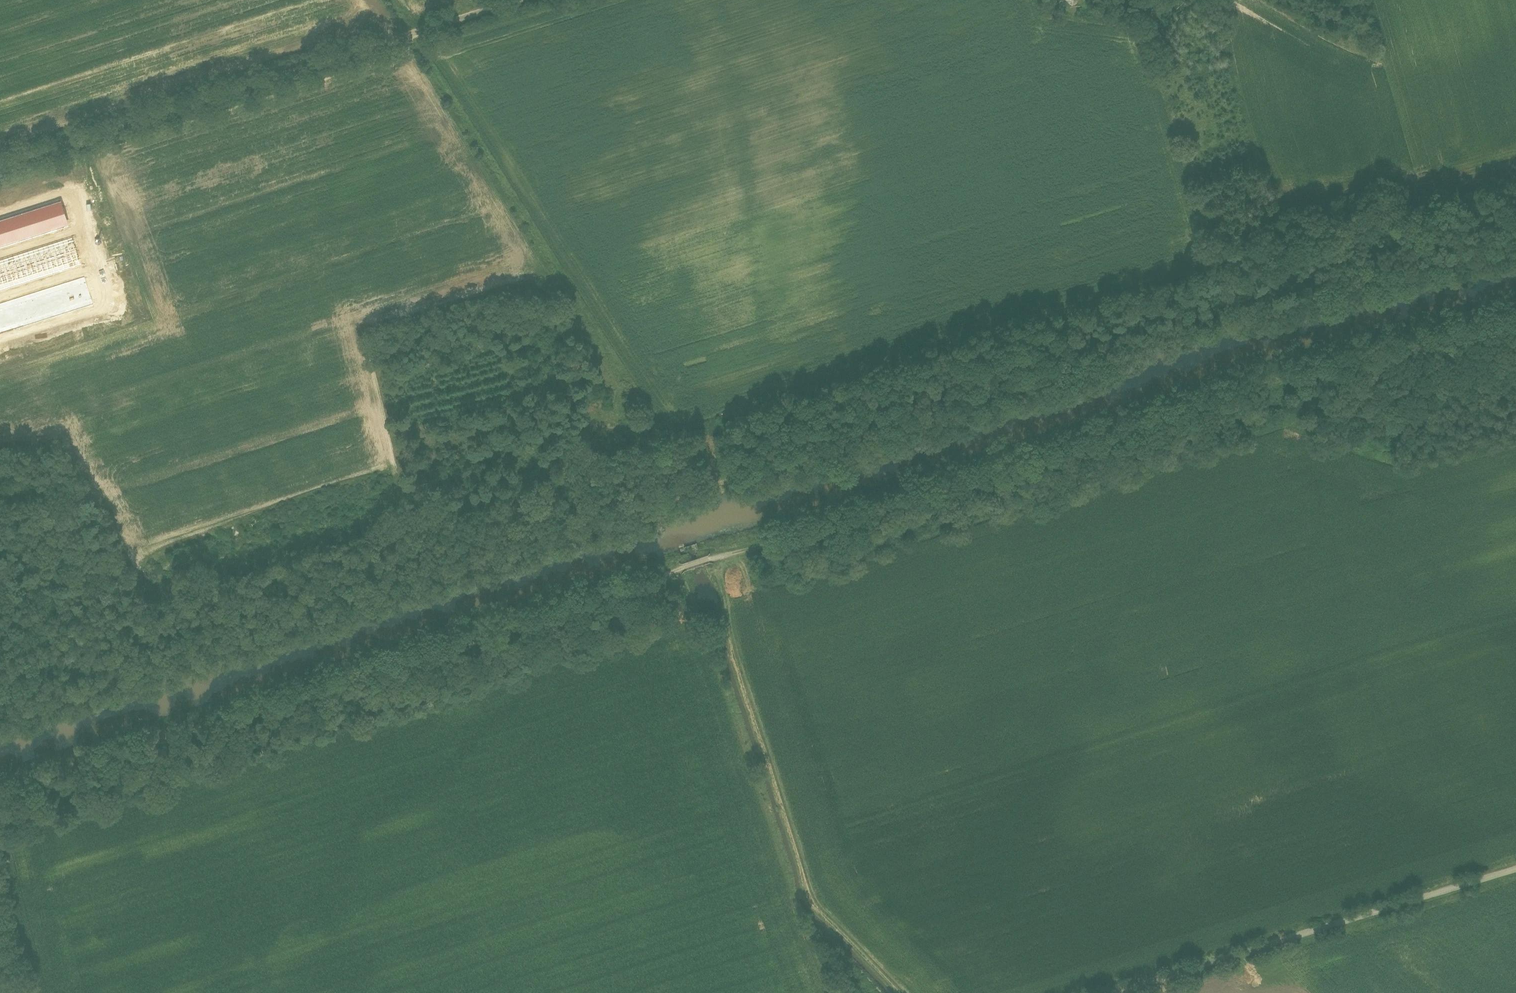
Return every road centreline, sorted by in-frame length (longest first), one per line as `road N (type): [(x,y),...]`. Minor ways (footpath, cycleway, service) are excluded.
road 1 (unclassified): [(0,170),(523,0)]
road 2 (track): [(1515,869),(1124,992)]

